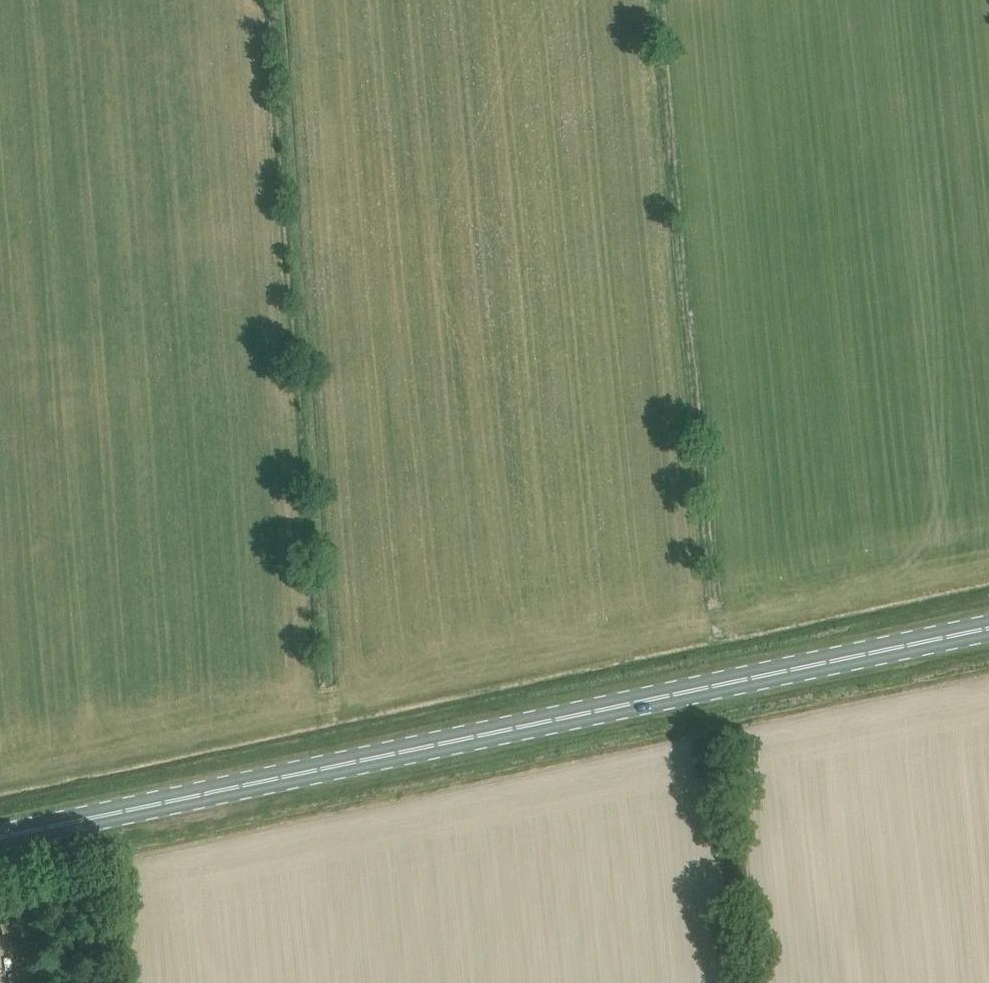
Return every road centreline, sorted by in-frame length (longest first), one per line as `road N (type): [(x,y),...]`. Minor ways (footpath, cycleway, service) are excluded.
road 1 (primary): [(0,837),(988,629)]

